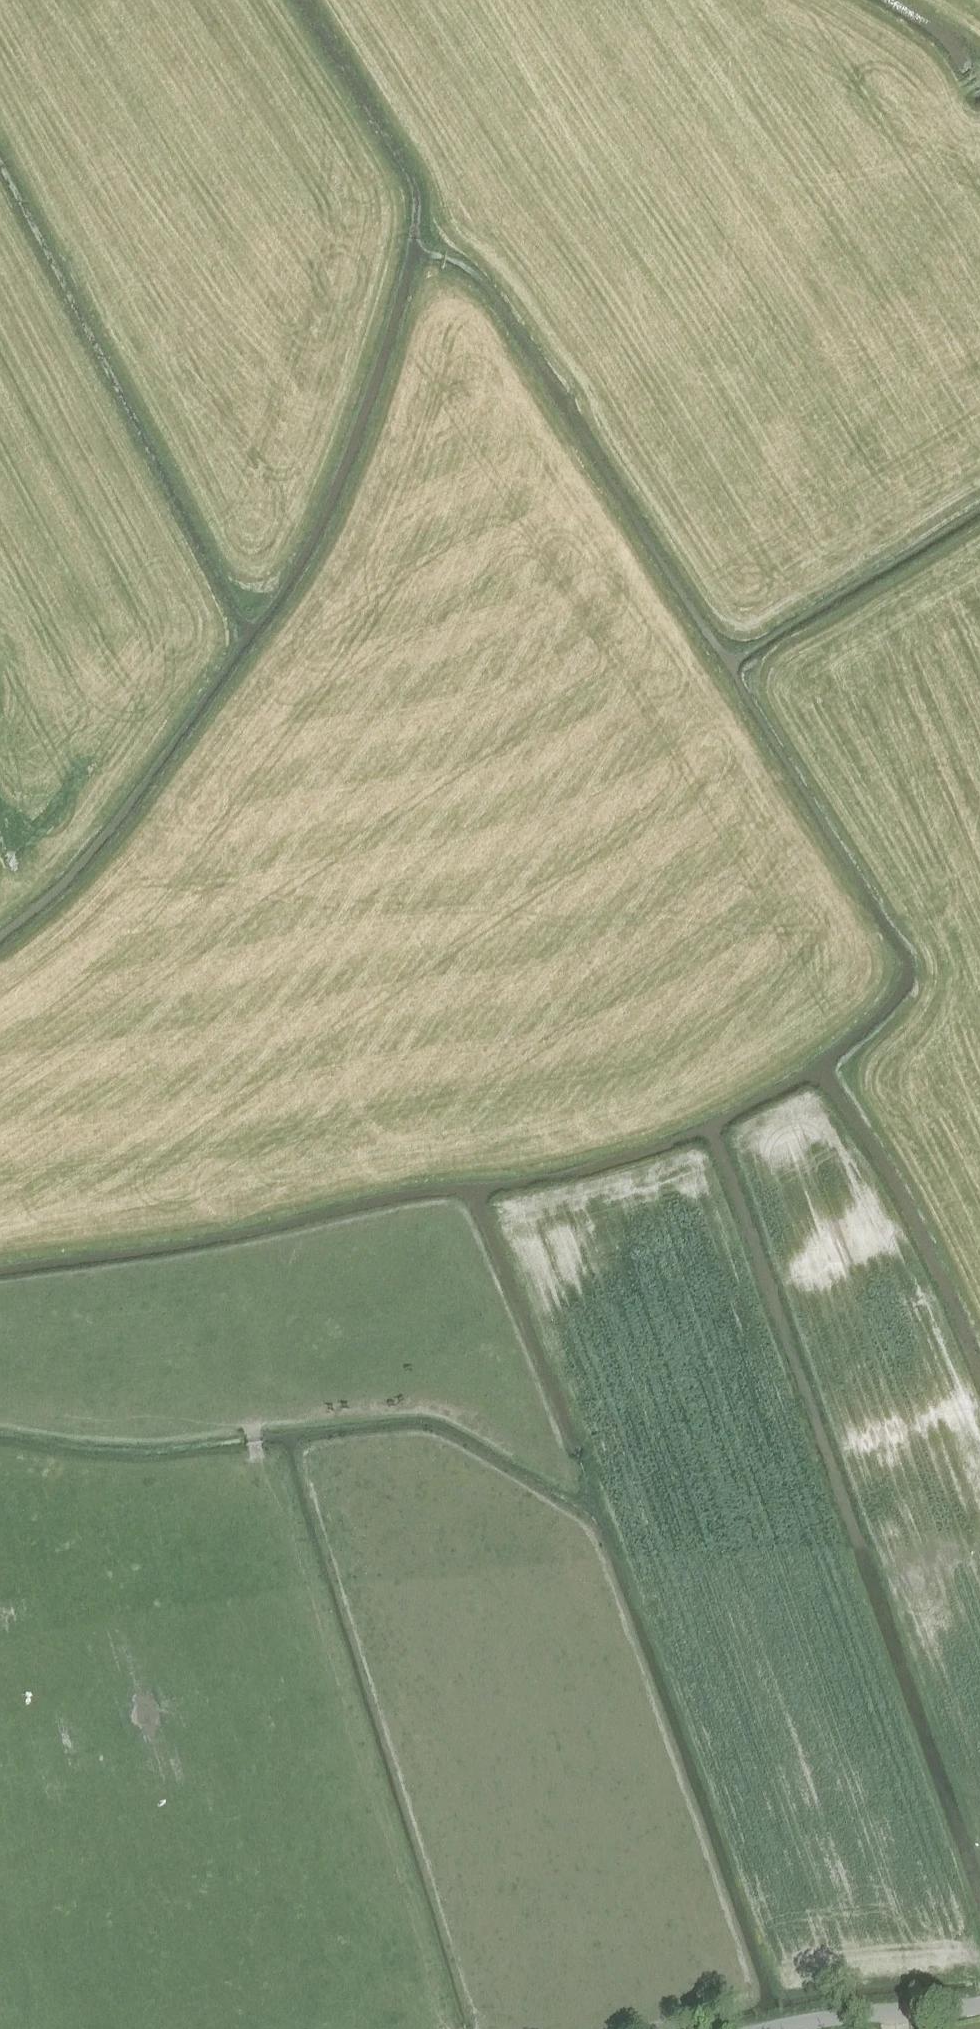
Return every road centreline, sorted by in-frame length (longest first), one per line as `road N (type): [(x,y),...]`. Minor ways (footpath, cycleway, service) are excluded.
road 1 (tertiary): [(786,2028),(979,2008)]

